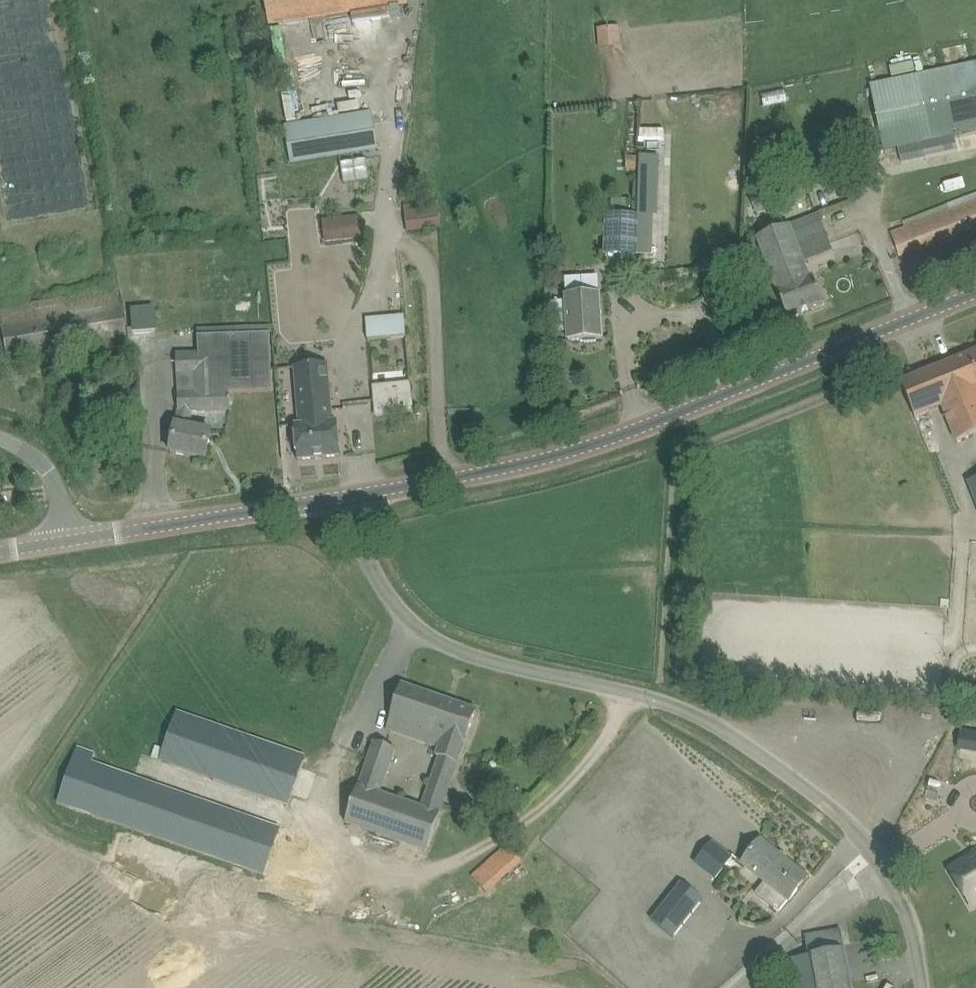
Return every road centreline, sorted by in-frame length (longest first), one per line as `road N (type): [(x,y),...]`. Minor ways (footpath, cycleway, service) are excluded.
road 1 (unclassified): [(923,987),(900,899),(848,822),(728,731),(684,709),(451,649),(409,618),(376,579),(354,497)]
road 2 (tertiary): [(354,497),(561,455),(975,294)]
road 3 (tertiary): [(78,537),(354,497)]
road 4 (unclassified): [(78,537),(46,464),(0,437)]

